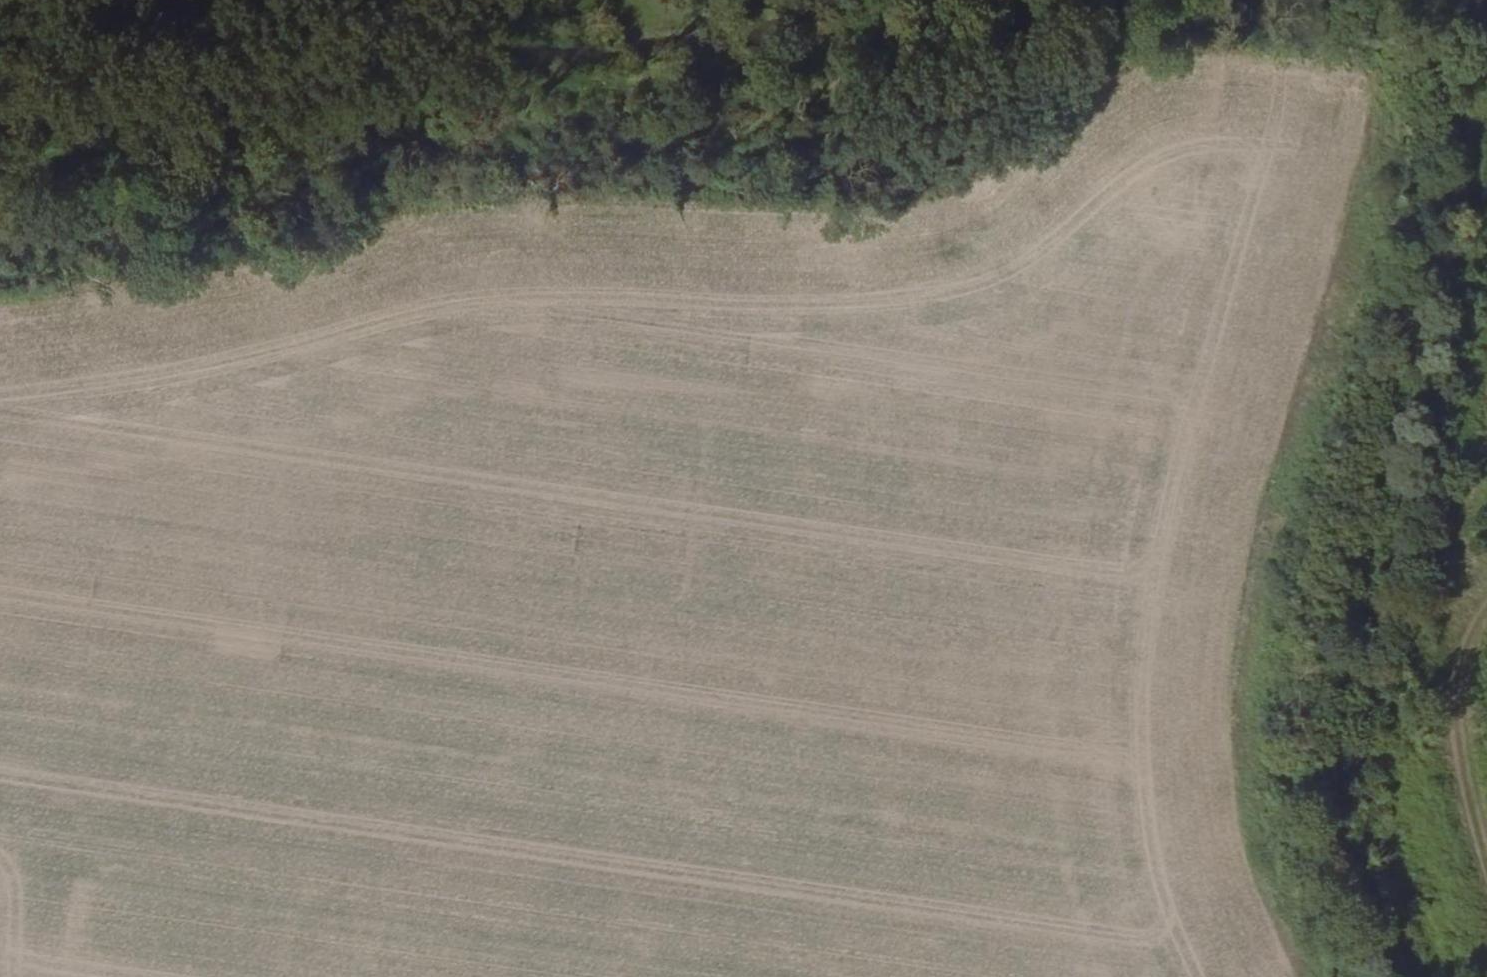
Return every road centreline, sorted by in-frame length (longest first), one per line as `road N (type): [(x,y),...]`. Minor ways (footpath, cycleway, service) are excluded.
road 1 (track): [(1486,610),(1464,641),(1450,703),(1455,777),(1486,908)]

